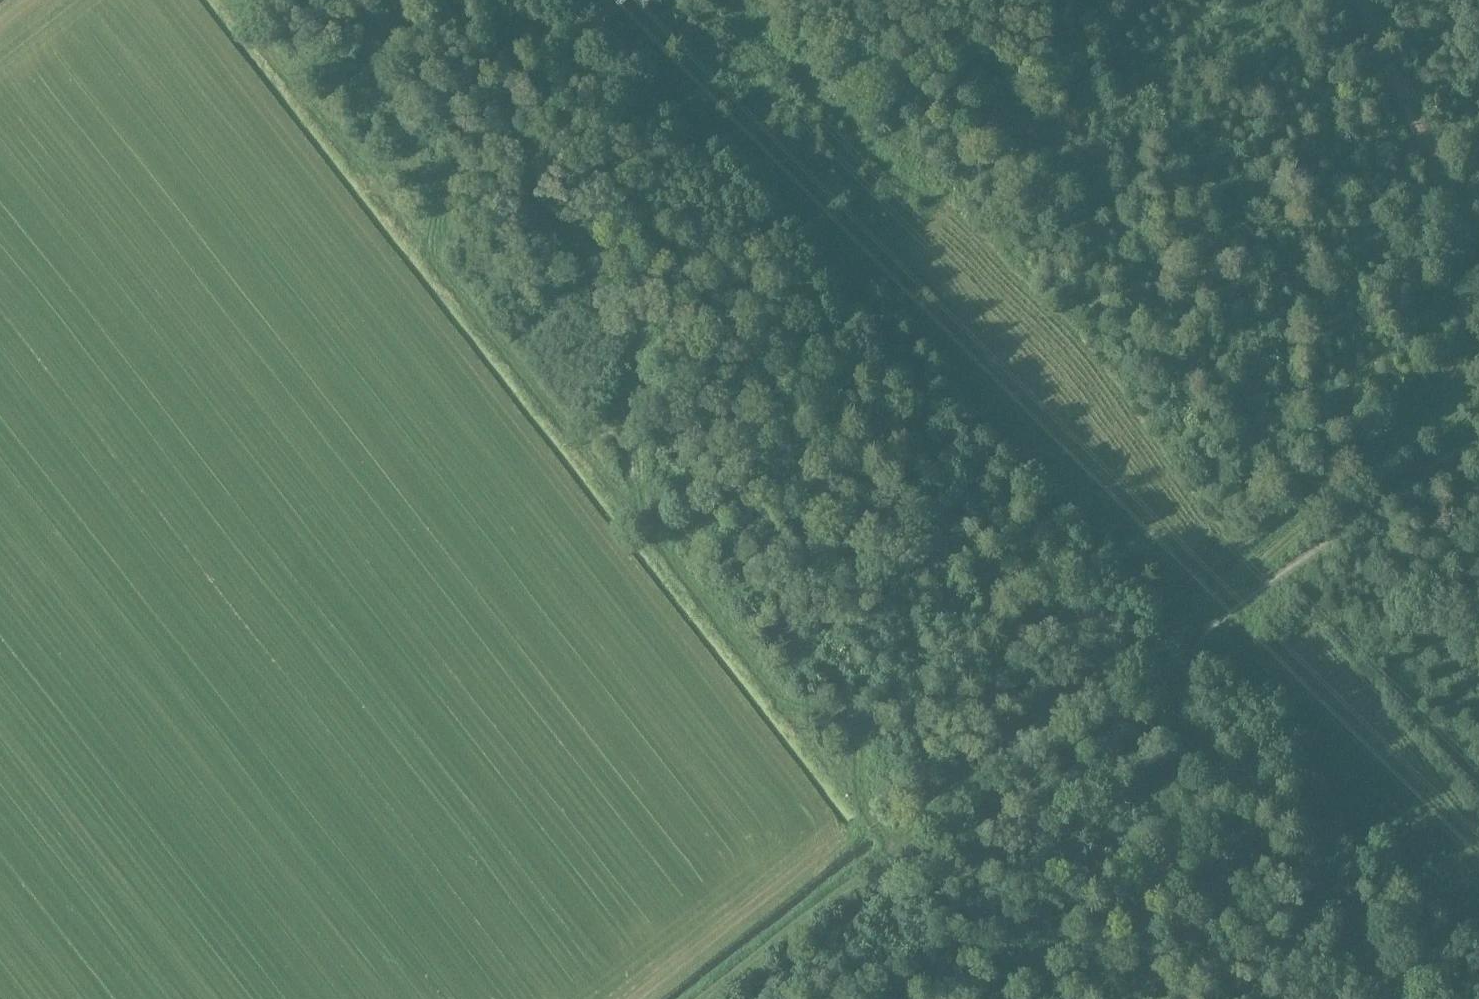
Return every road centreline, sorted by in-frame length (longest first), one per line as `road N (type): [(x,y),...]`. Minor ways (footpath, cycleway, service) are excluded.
road 1 (track): [(894,848),(233,0)]
road 2 (track): [(1478,387),(700,998)]
road 3 (track): [(1253,571),(944,218),(838,119)]
road 4 (track): [(1359,0),(1431,157),(1478,237)]

